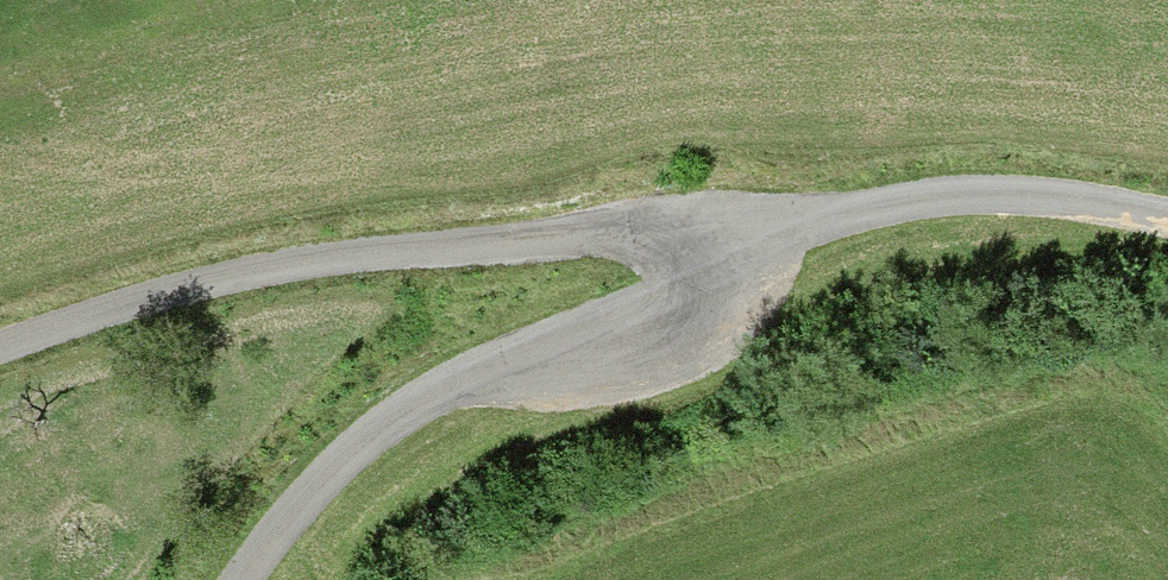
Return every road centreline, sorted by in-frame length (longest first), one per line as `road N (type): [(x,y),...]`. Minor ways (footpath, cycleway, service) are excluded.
road 1 (track): [(1167,217),(1014,202),(888,210),(723,258),(392,415),(305,489),(240,579)]
road 2 (track): [(0,345),(97,310),(254,272),(633,234),(723,258)]

